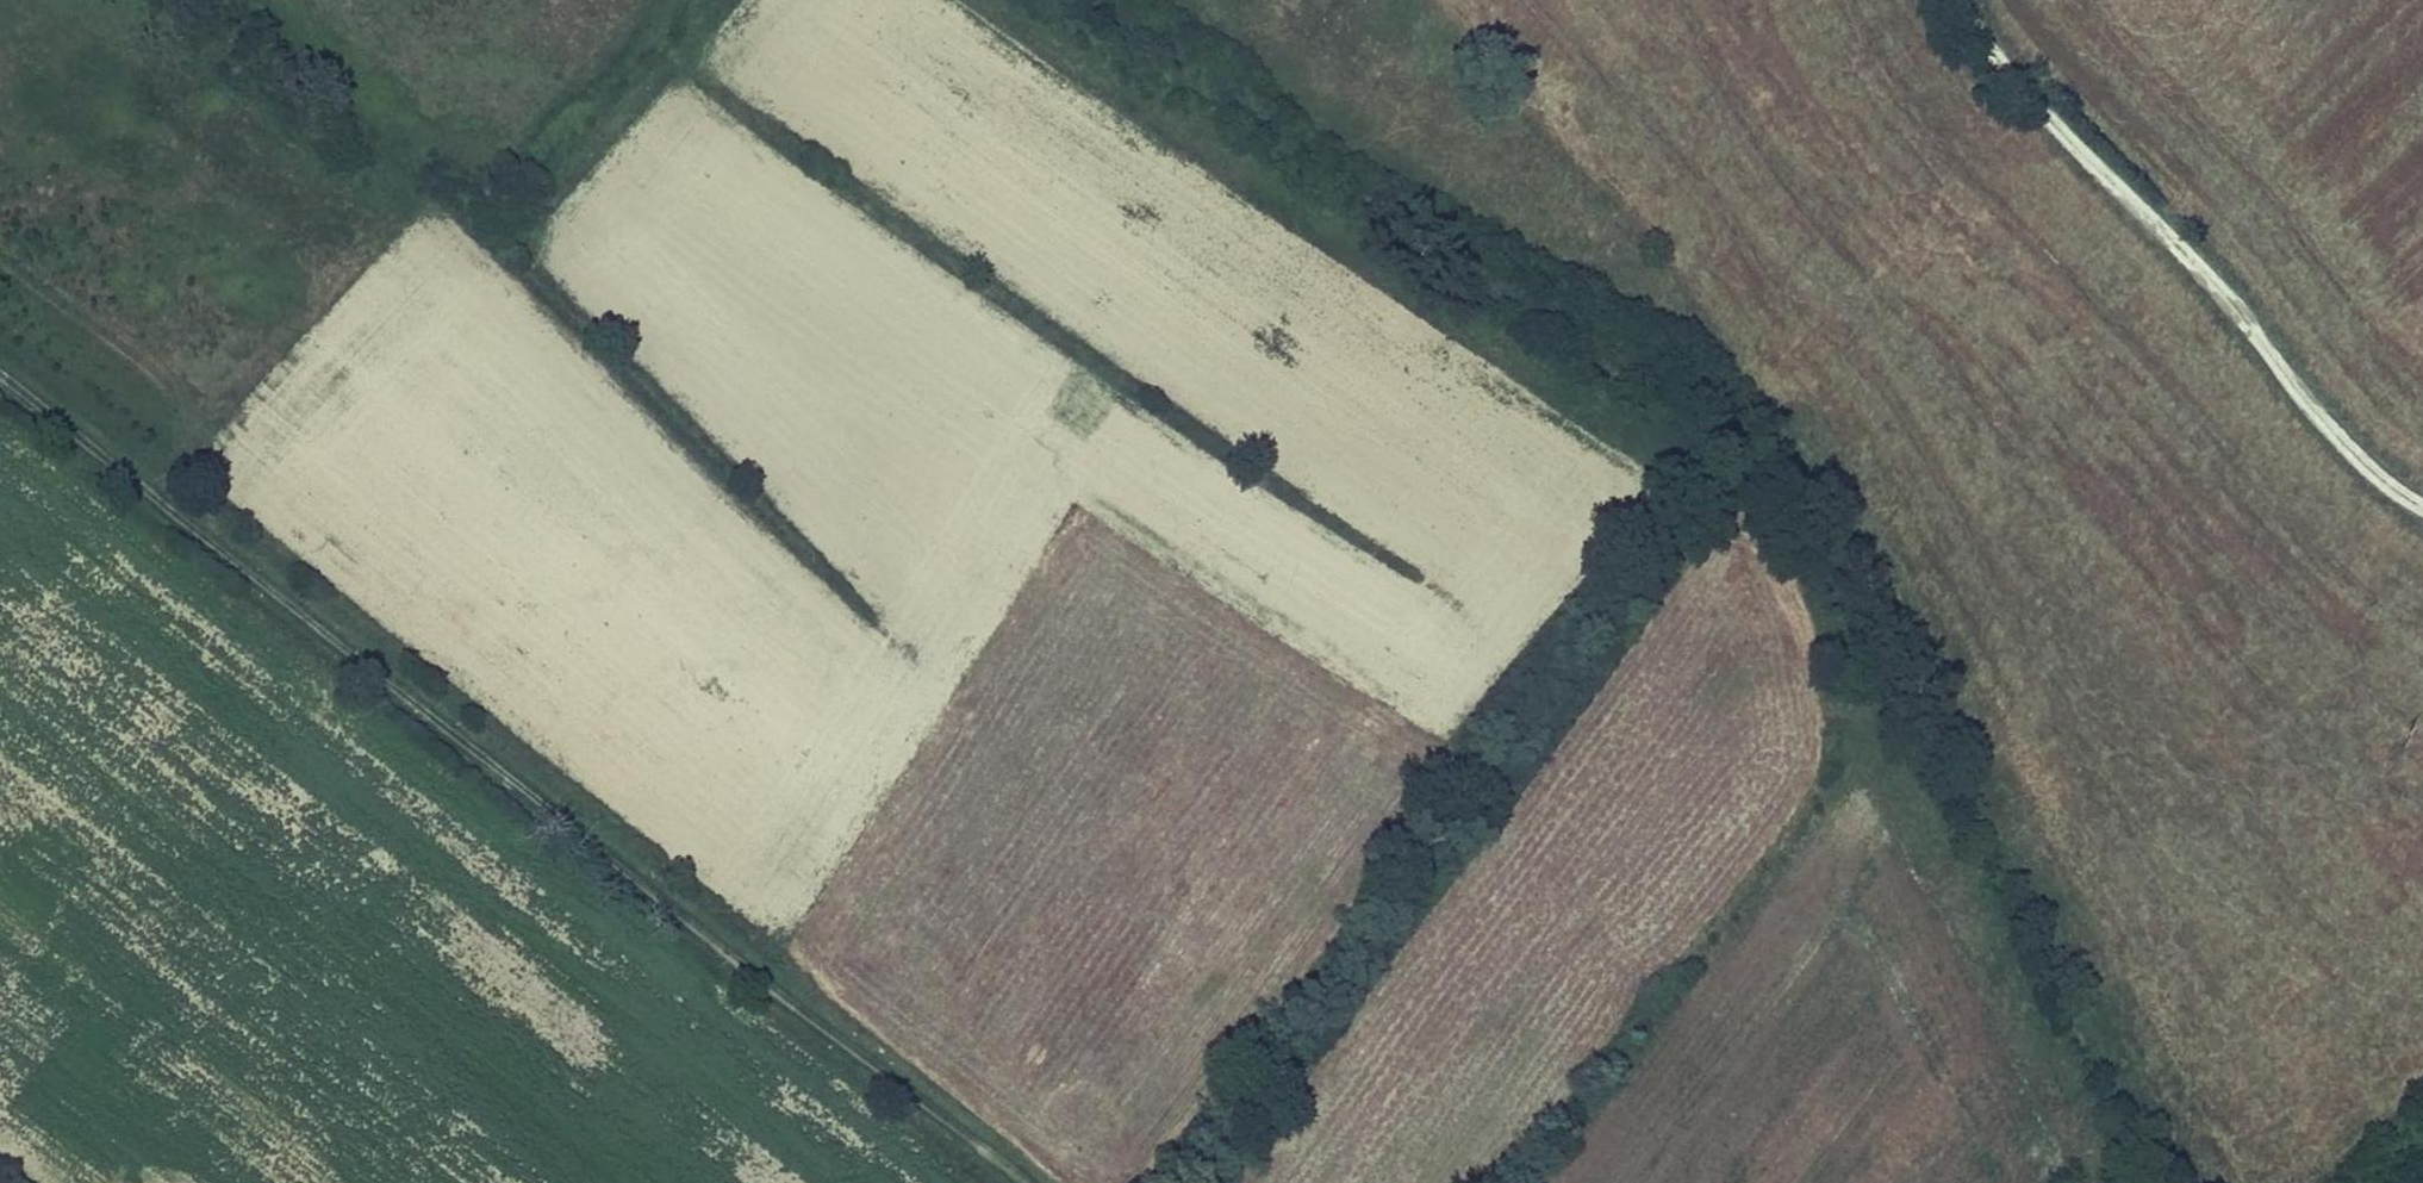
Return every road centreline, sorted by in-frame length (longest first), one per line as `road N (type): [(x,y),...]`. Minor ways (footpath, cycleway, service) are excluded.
road 1 (track): [(0,380),(474,759),(1043,1182)]
road 2 (track): [(1959,0),(2029,99),(2173,245),(2312,409),(2390,485),(2422,506)]

